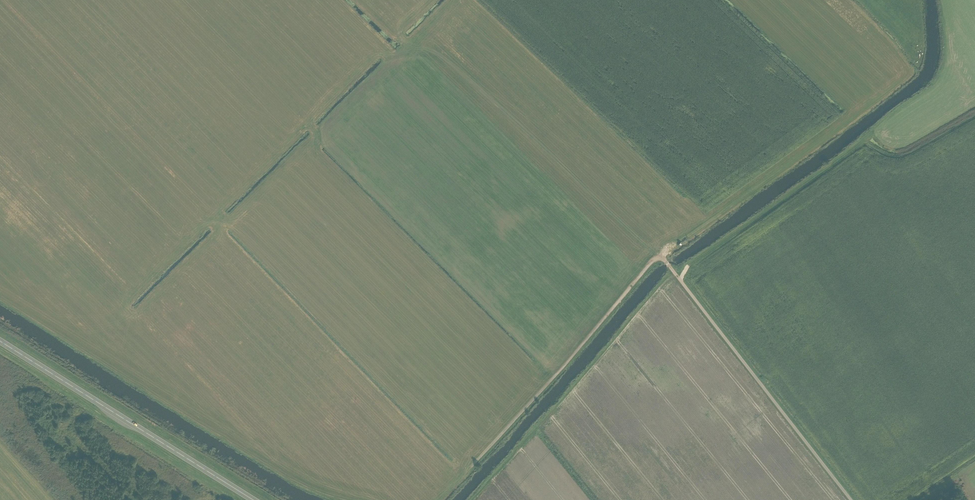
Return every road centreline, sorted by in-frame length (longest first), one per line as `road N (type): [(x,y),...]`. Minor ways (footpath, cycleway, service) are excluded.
road 1 (unclassified): [(850,499),(661,257),(470,471)]
road 2 (trunk): [(253,499),(0,341)]

